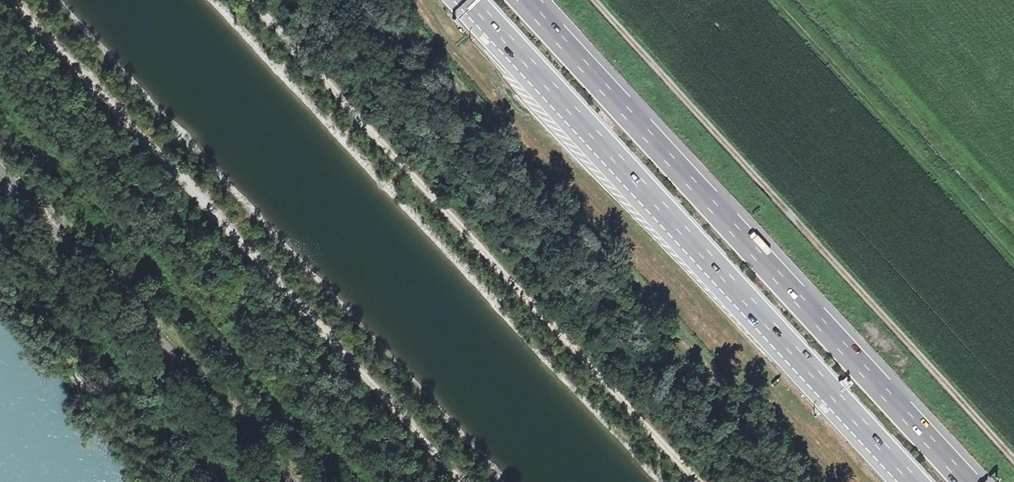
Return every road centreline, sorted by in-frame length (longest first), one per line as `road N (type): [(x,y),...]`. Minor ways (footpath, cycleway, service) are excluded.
road 1 (track): [(12,0),(464,481)]
road 2 (track): [(699,481),(249,0)]
road 3 (motorway): [(971,481),(525,0)]
road 4 (motorway): [(471,0),(915,481)]
road 5 (track): [(1013,462),(597,0)]

